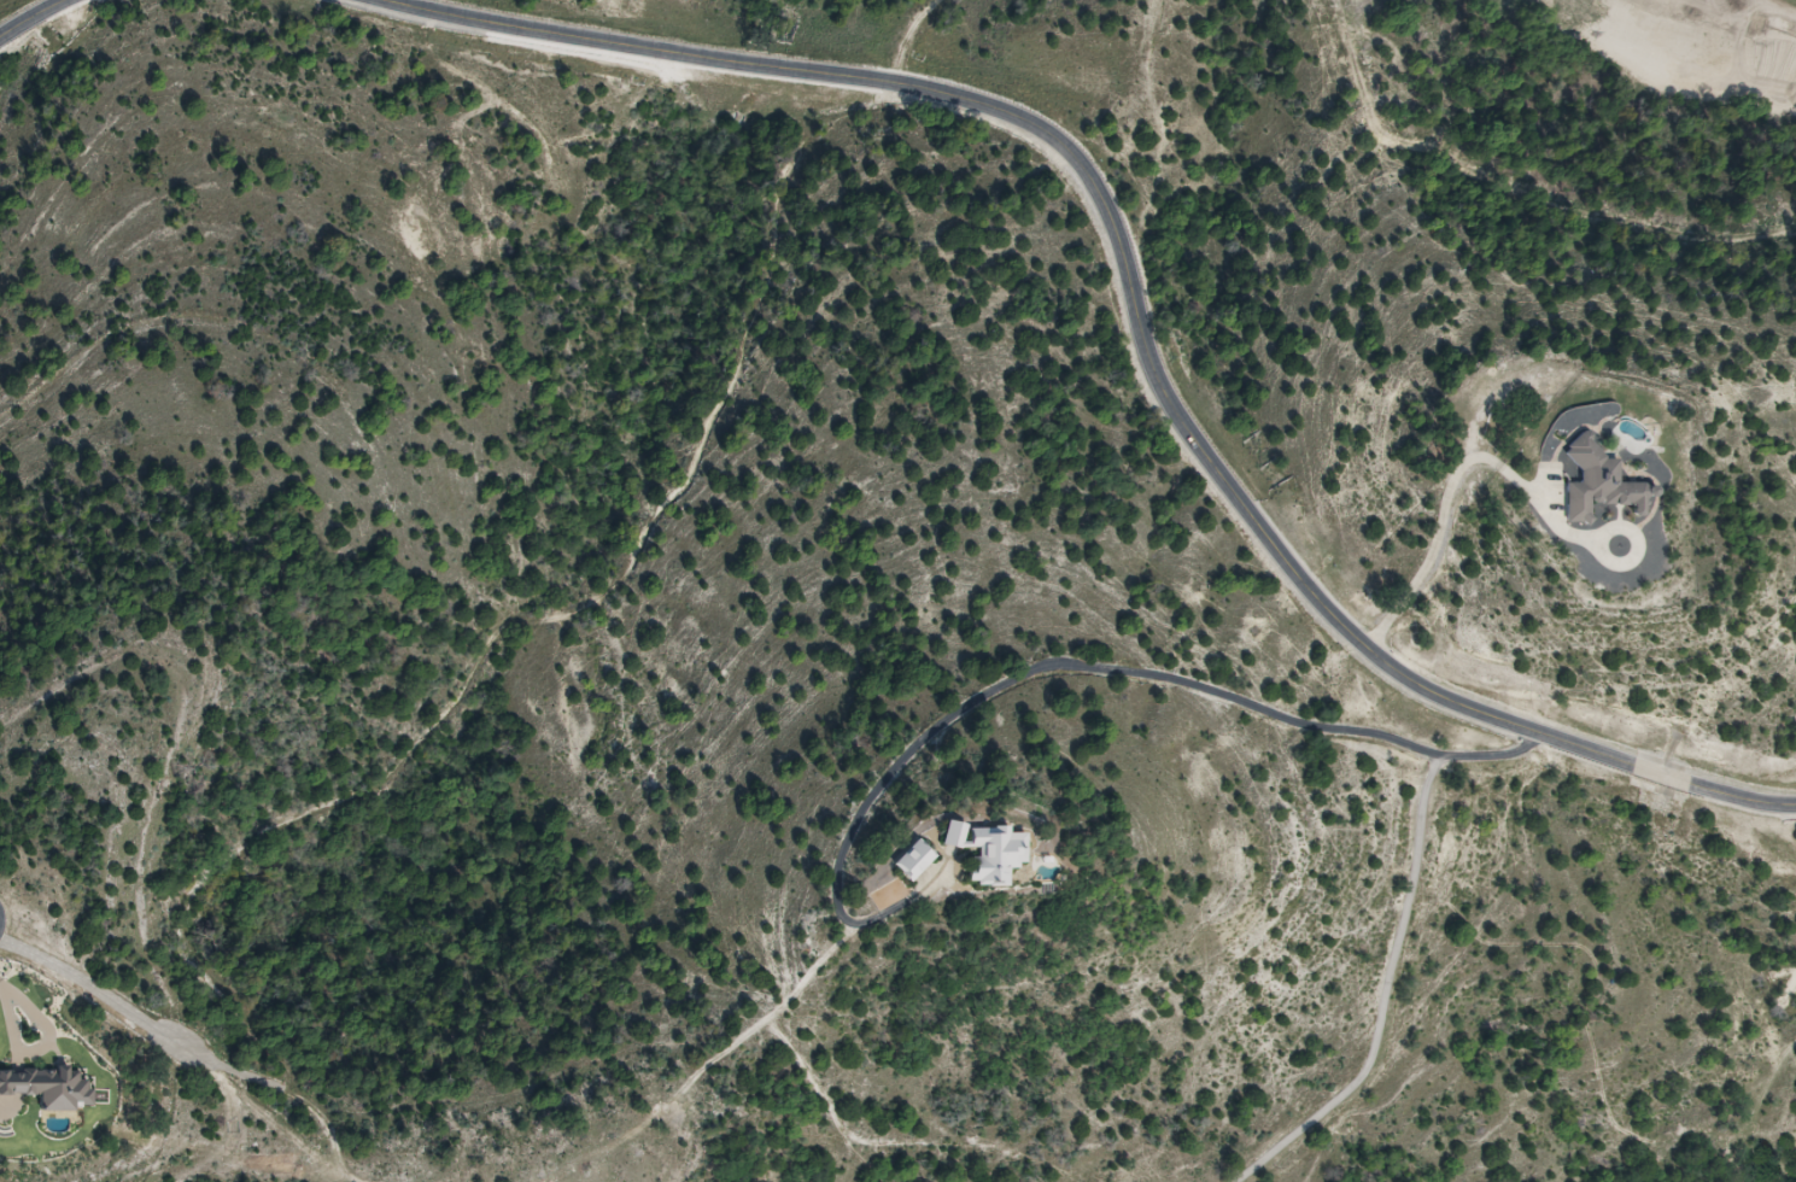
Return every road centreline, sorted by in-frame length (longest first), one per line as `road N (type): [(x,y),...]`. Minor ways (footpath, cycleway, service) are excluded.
road 1 (residential): [(1795,805),(1661,792),(1500,720),(1369,643),(1211,455),(1146,339),(1121,215),(1057,140),(995,95),(815,89),(509,37),(416,0)]

